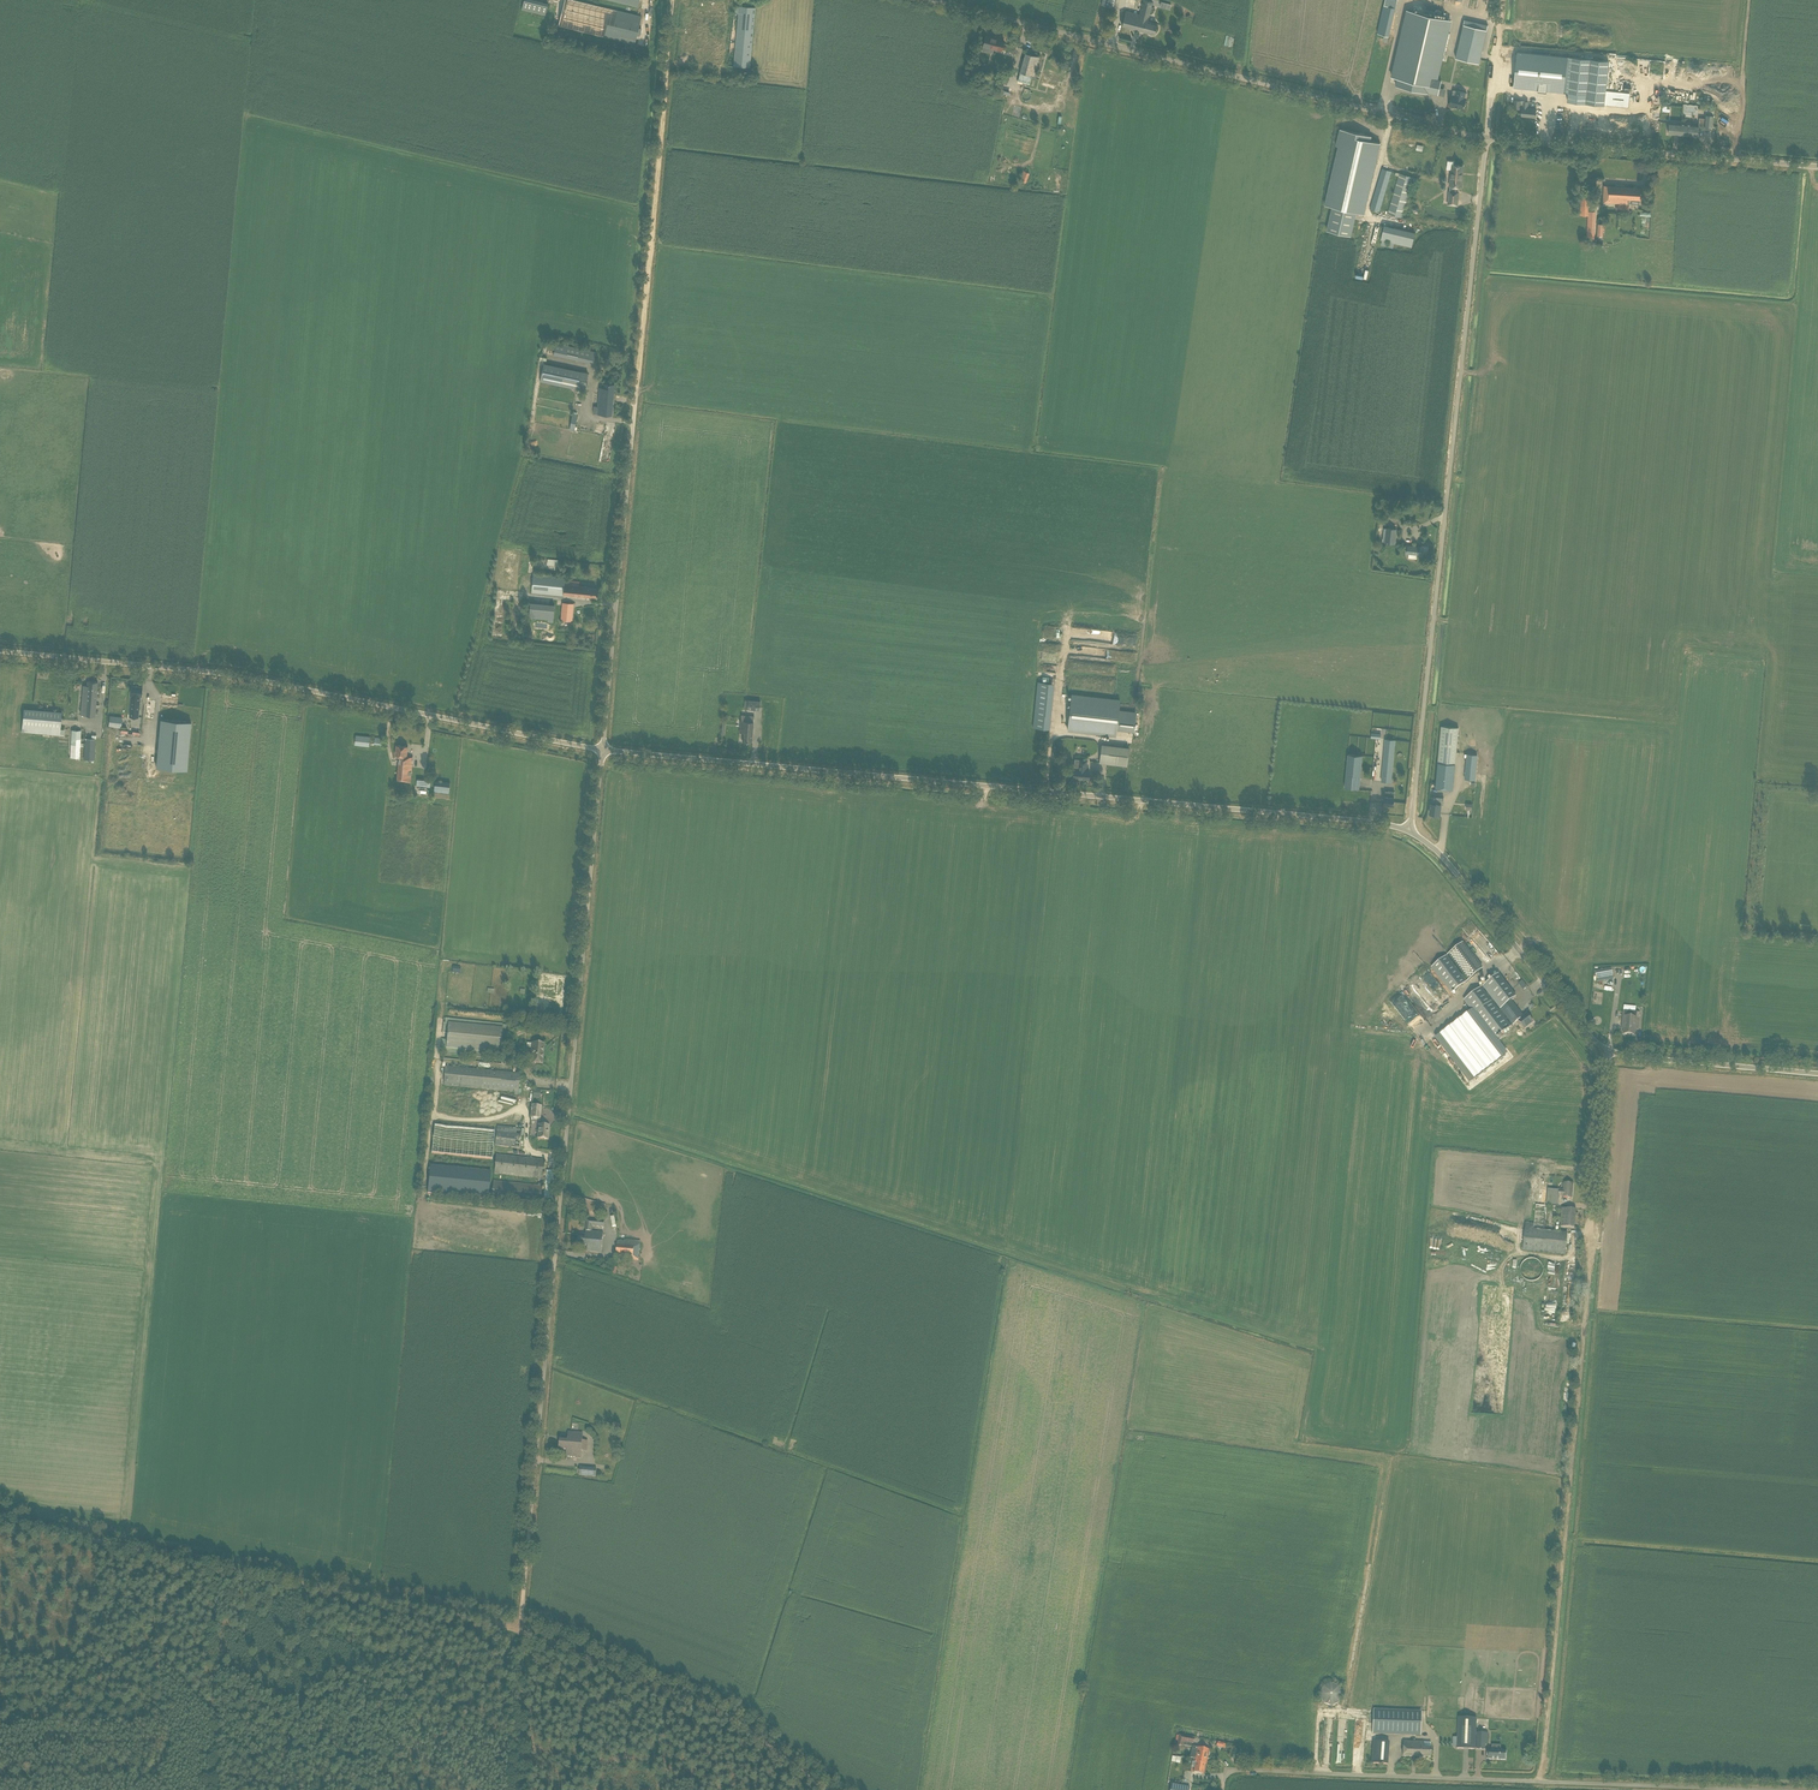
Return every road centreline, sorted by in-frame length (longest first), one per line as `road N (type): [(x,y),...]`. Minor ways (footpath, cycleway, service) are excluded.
road 1 (unclassified): [(519,1629),(602,751)]
road 2 (track): [(826,1789),(715,1709),(519,1629),(0,1516)]
road 3 (unclassified): [(1409,830),(602,751)]
road 4 (unclassified): [(1409,830),(1487,137)]
road 5 (unclassified): [(602,751),(270,680),(0,650)]
road 6 (unclassified): [(1487,137),(947,0)]
road 7 (track): [(1590,1255),(1541,1782)]
road 8 (unclassified): [(1761,1789),(1233,1771)]
road 9 (track): [(674,0),(639,396)]
road 10 (unclassified): [(602,751),(639,396)]
road 11 (unclassified): [(1817,166),(1487,137)]
road 12 (unclassified): [(1609,1052),(1587,1037),(1437,851),(1409,830)]
road 13 (unclassified): [(1609,1052),(1817,1073)]
road 14 (unclassified): [(1590,1255),(1609,1052)]

